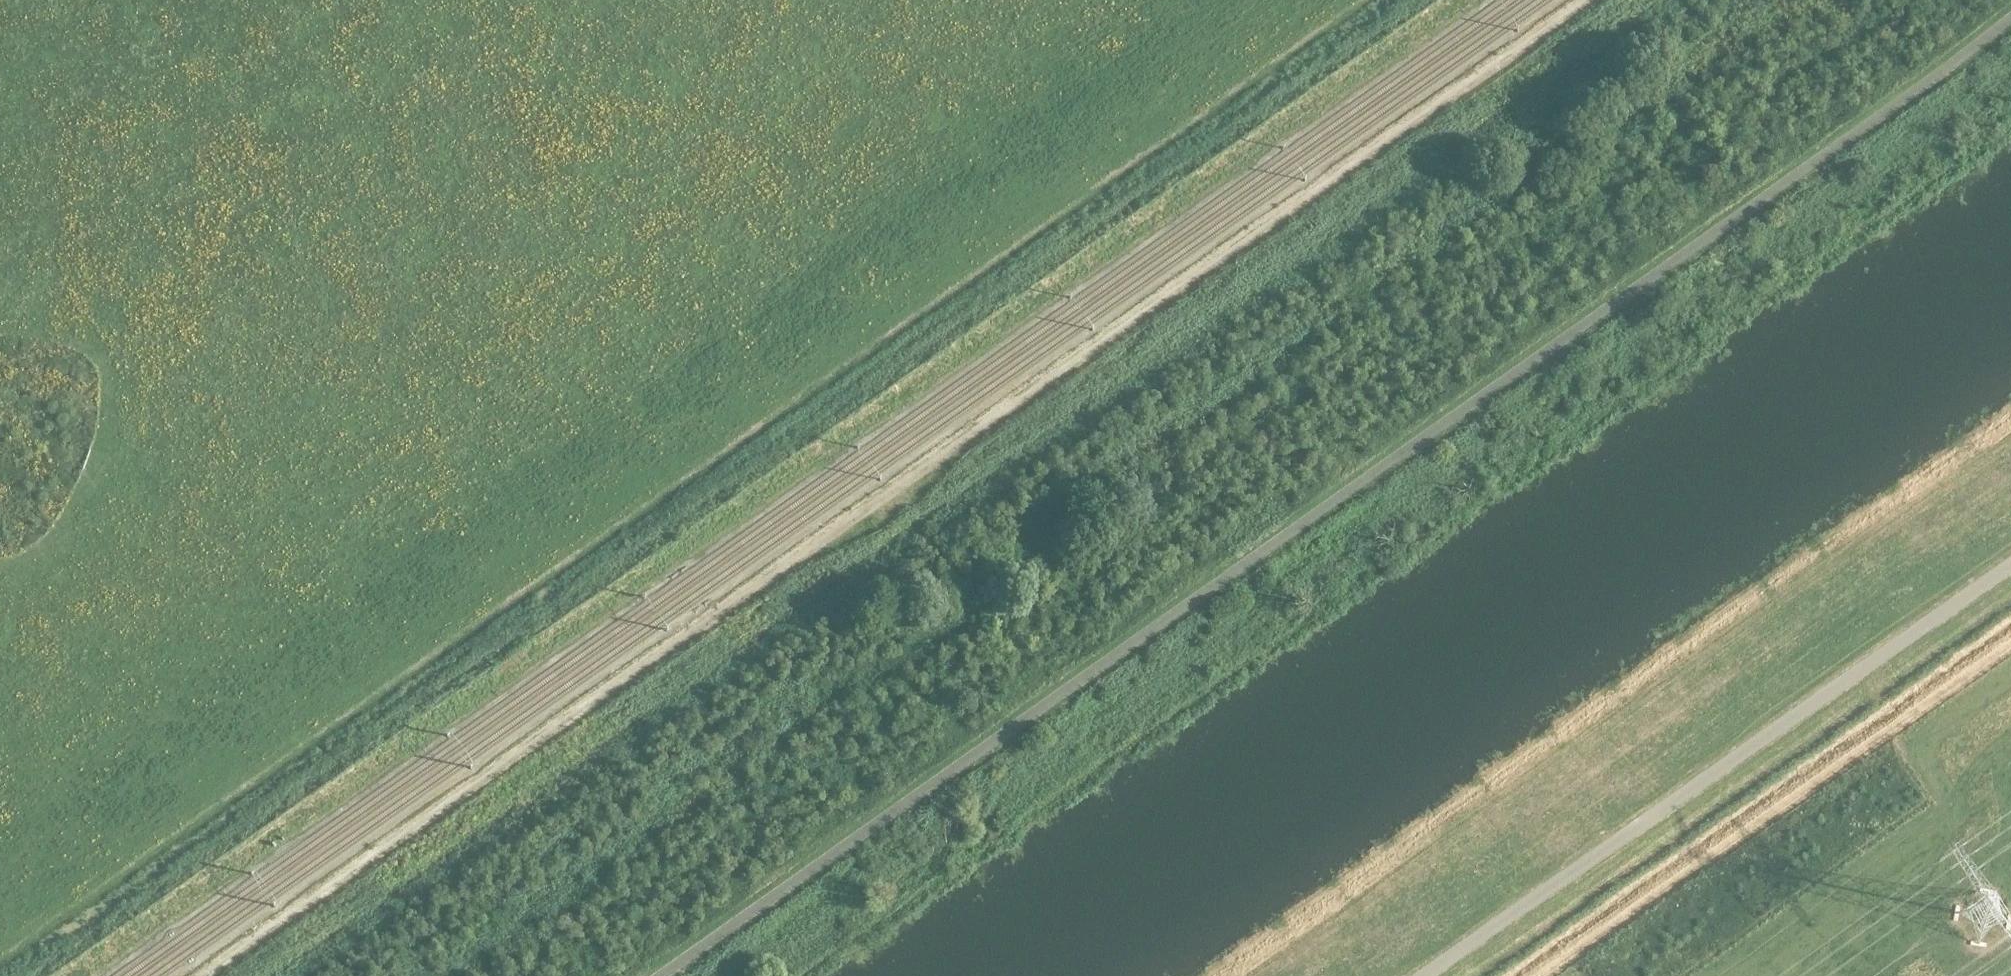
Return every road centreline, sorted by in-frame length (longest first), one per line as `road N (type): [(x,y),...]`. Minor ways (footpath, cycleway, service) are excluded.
road 1 (track): [(212,975),(1593,0)]
road 2 (tertiary): [(1412,975),(2010,557)]

